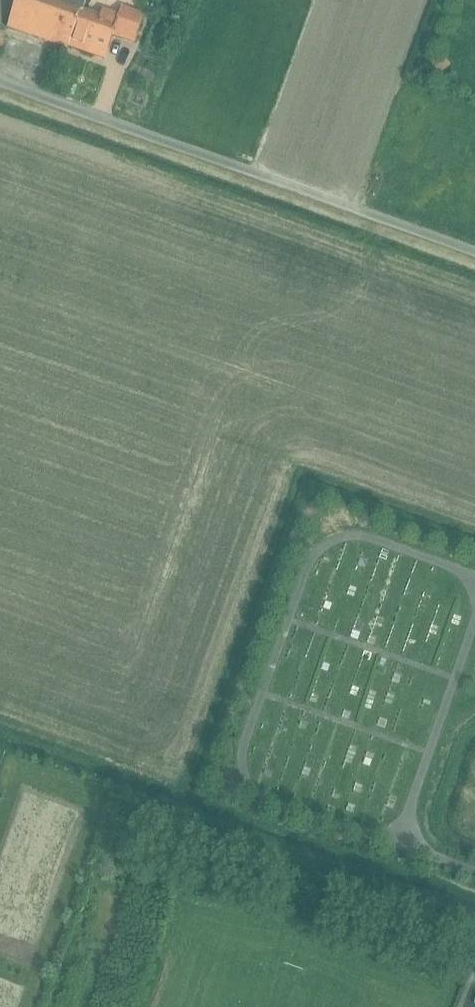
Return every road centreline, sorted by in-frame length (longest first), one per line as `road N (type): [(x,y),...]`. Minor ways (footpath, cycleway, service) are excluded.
road 1 (residential): [(474,250),(0,82)]

